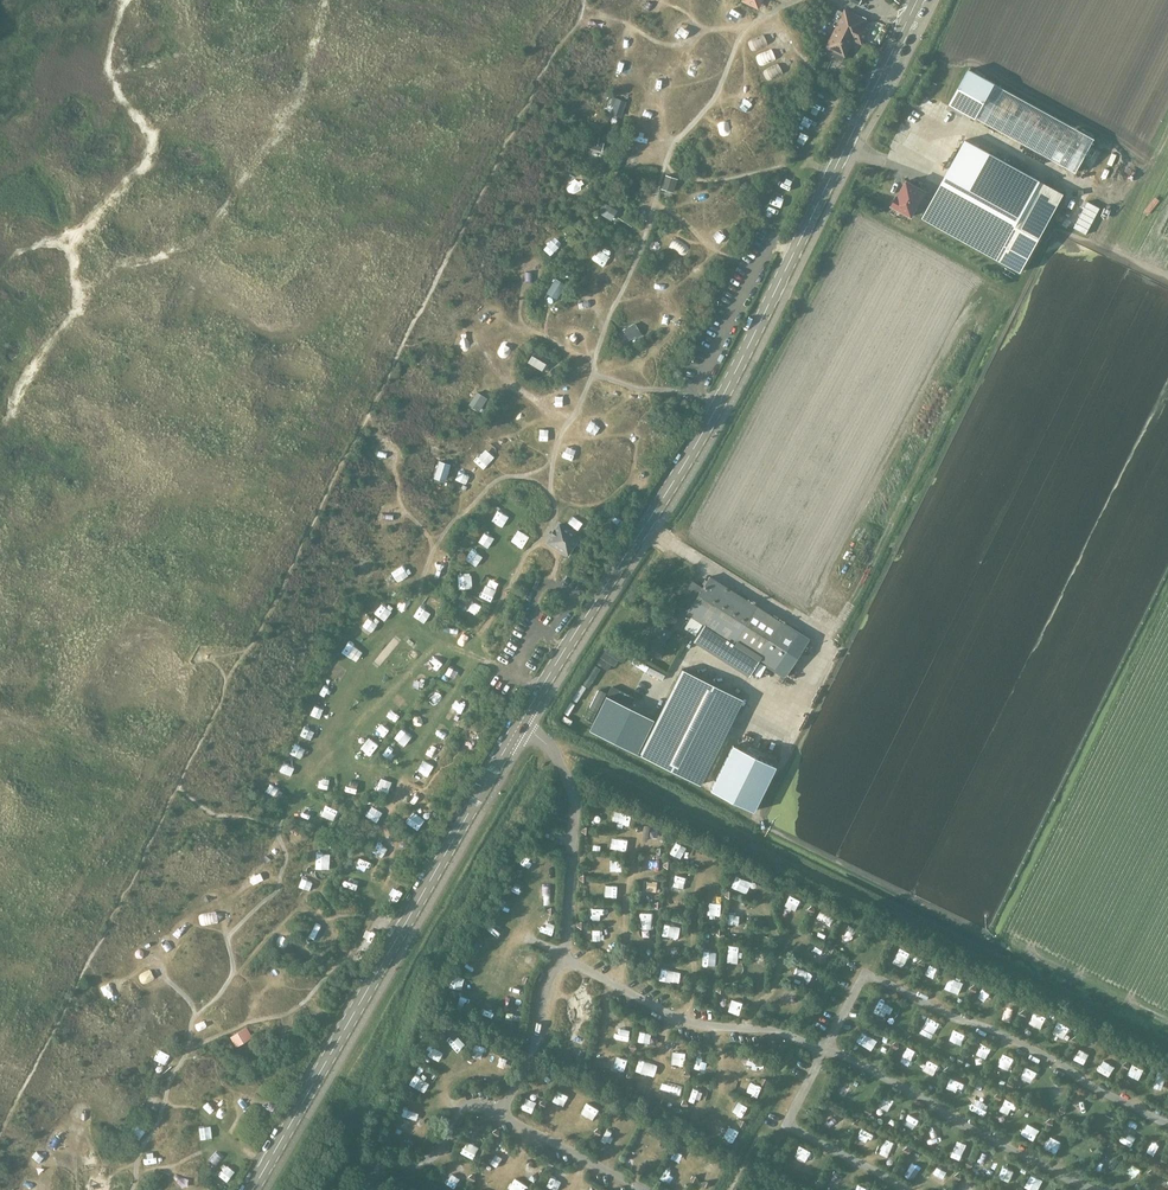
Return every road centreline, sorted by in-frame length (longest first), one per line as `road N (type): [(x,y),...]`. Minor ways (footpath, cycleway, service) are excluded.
road 1 (secondary): [(256,1189),(517,726),(717,405),(915,0)]
road 2 (track): [(1167,1050),(639,780),(546,745)]
road 3 (track): [(792,0),(755,18),(736,39),(713,97),(668,149),(577,409),(560,433),(550,470),(555,514),(508,586)]
road 4 (track): [(809,629),(821,609),(822,582),(983,281)]
road 5 (track): [(783,729),(783,771),(767,825),(984,933)]
road 6 (track): [(983,281),(861,212)]
road 7 (track): [(983,281),(1005,290),(1023,285),(1057,234),(1092,242)]

